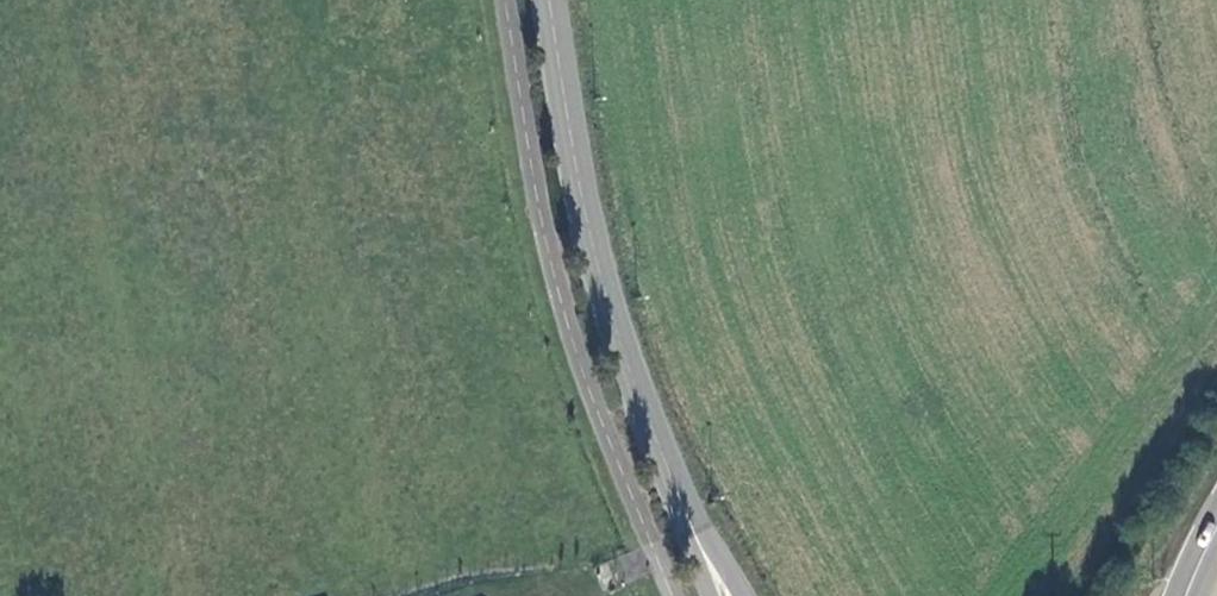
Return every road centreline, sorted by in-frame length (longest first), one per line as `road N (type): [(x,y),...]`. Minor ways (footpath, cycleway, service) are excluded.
road 1 (primary): [(694,530),(614,351),(568,172),(542,0)]

